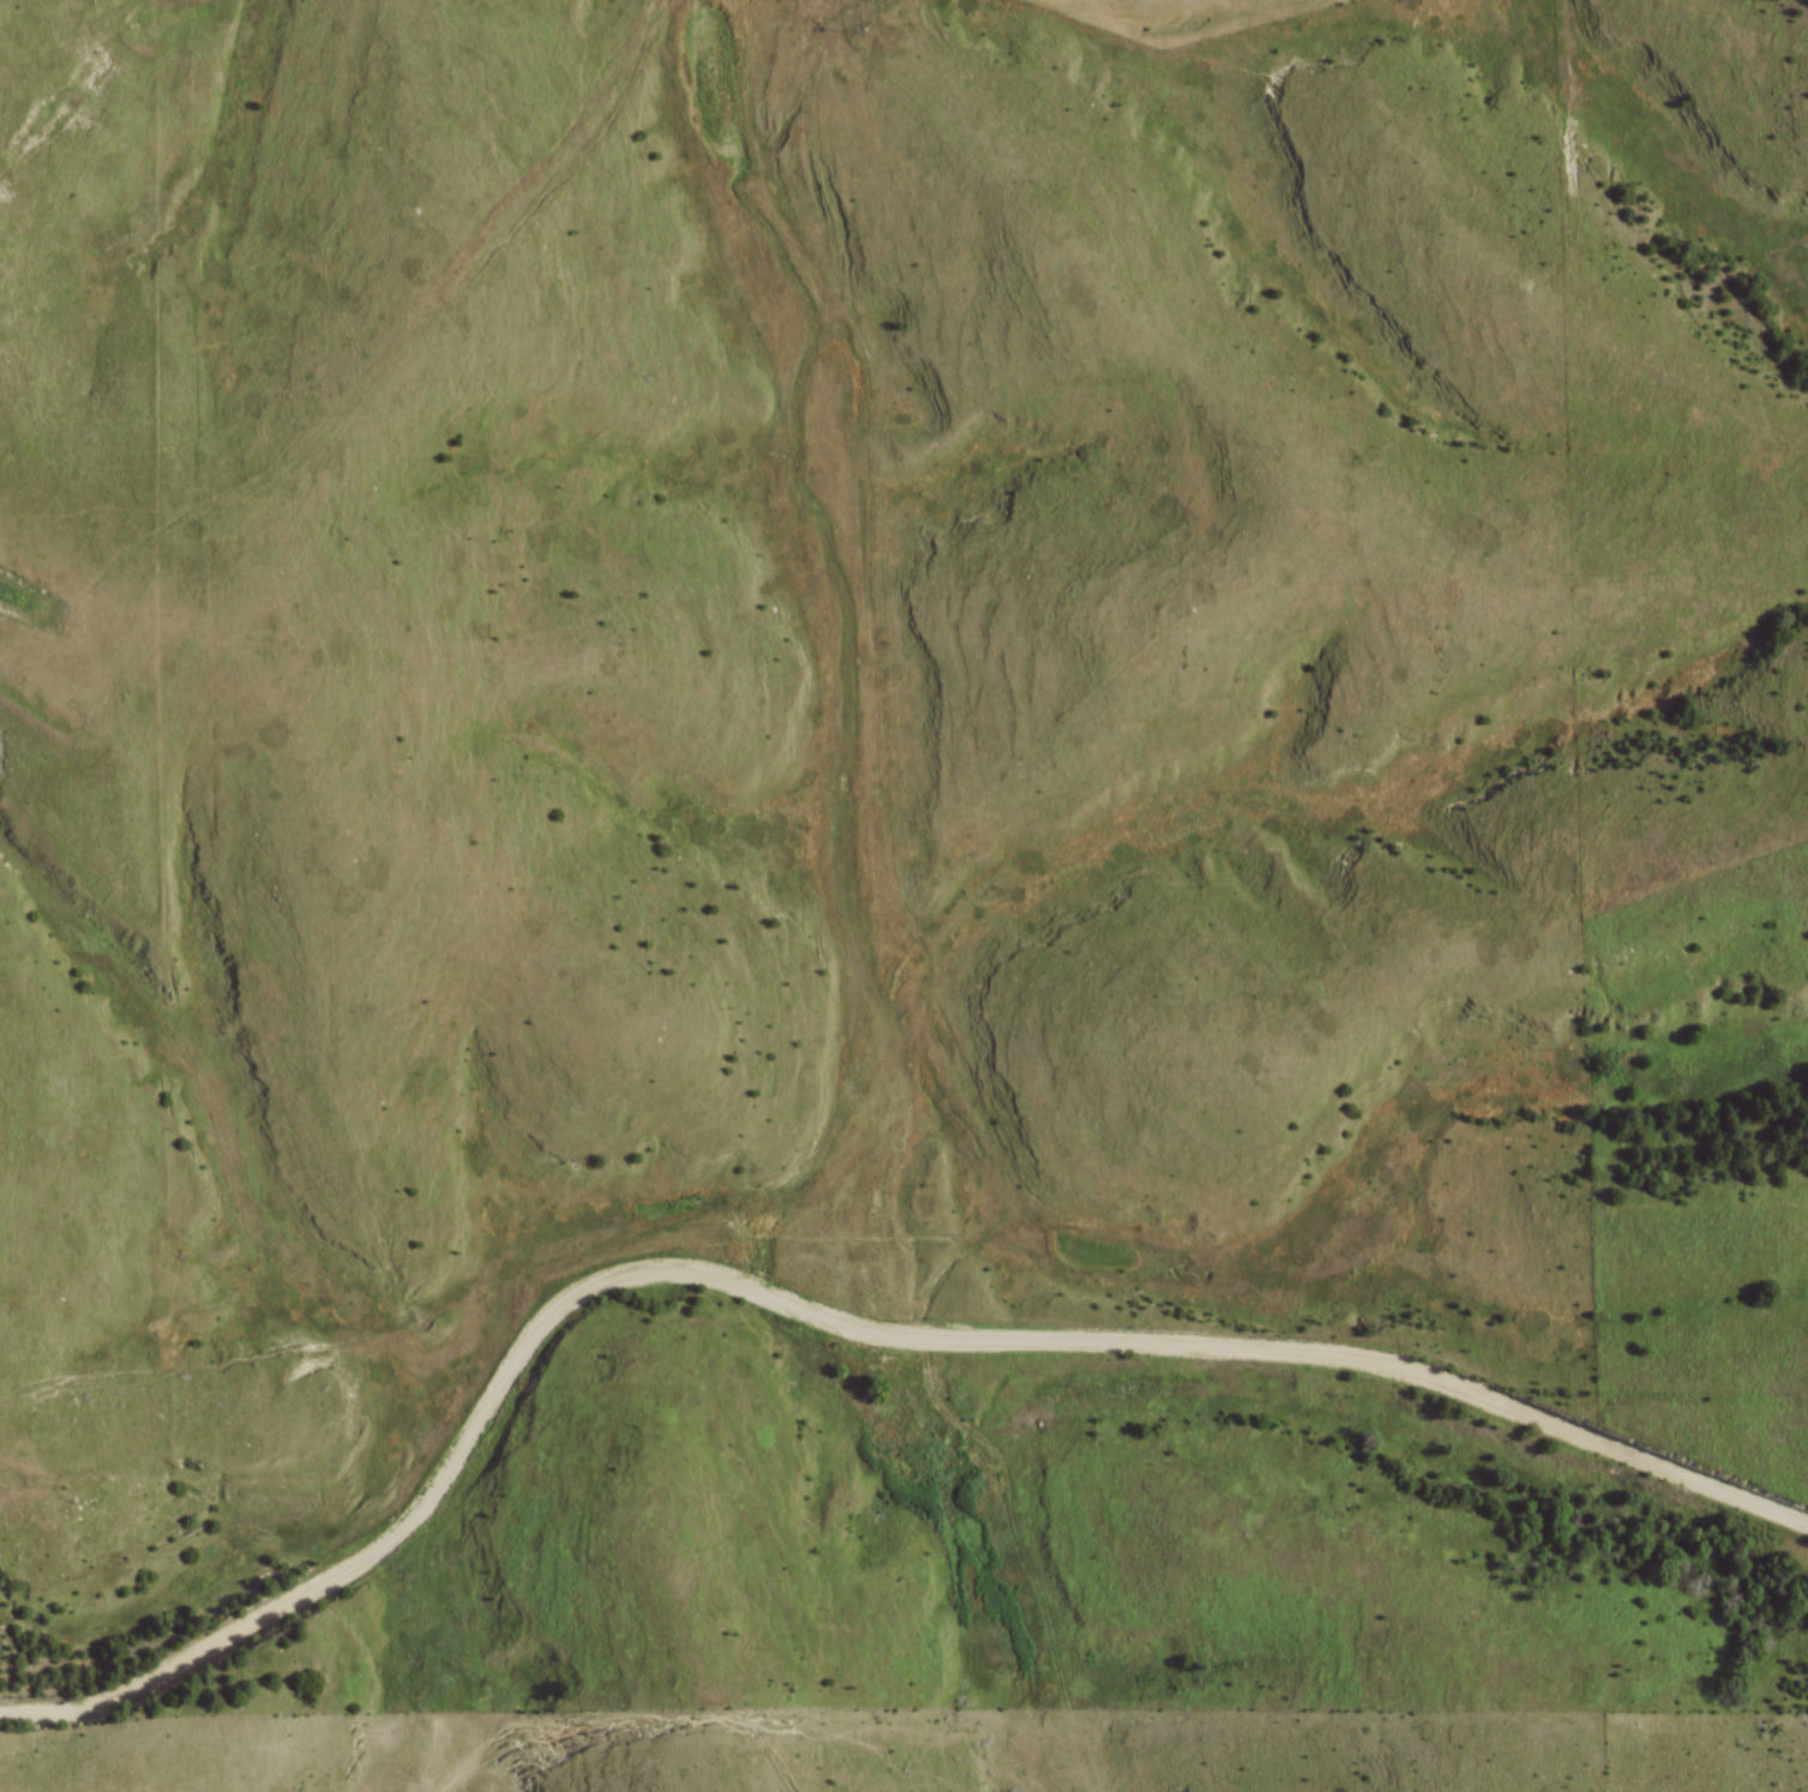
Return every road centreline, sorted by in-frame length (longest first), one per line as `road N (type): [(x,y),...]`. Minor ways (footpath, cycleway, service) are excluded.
road 1 (residential): [(1807,1527),(1405,1370),(1203,1346),(900,1341),(699,1275),(619,1277),(552,1317),(434,1492),(388,1546),(96,1708),(0,1716)]

